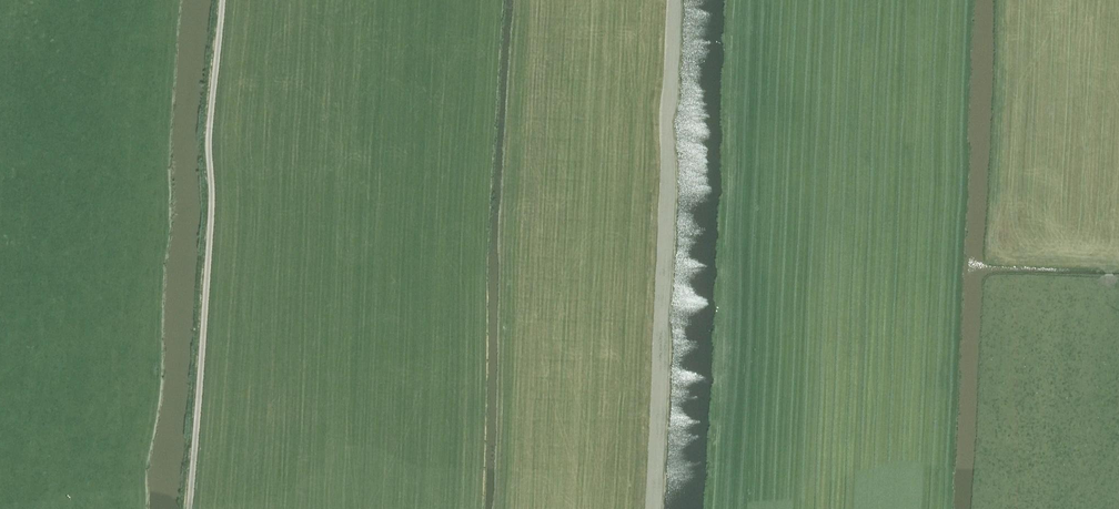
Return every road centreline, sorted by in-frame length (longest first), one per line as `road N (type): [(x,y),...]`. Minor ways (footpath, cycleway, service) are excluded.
road 1 (track): [(625,0),(571,282),(540,508)]
road 2 (track): [(223,0),(191,508)]

